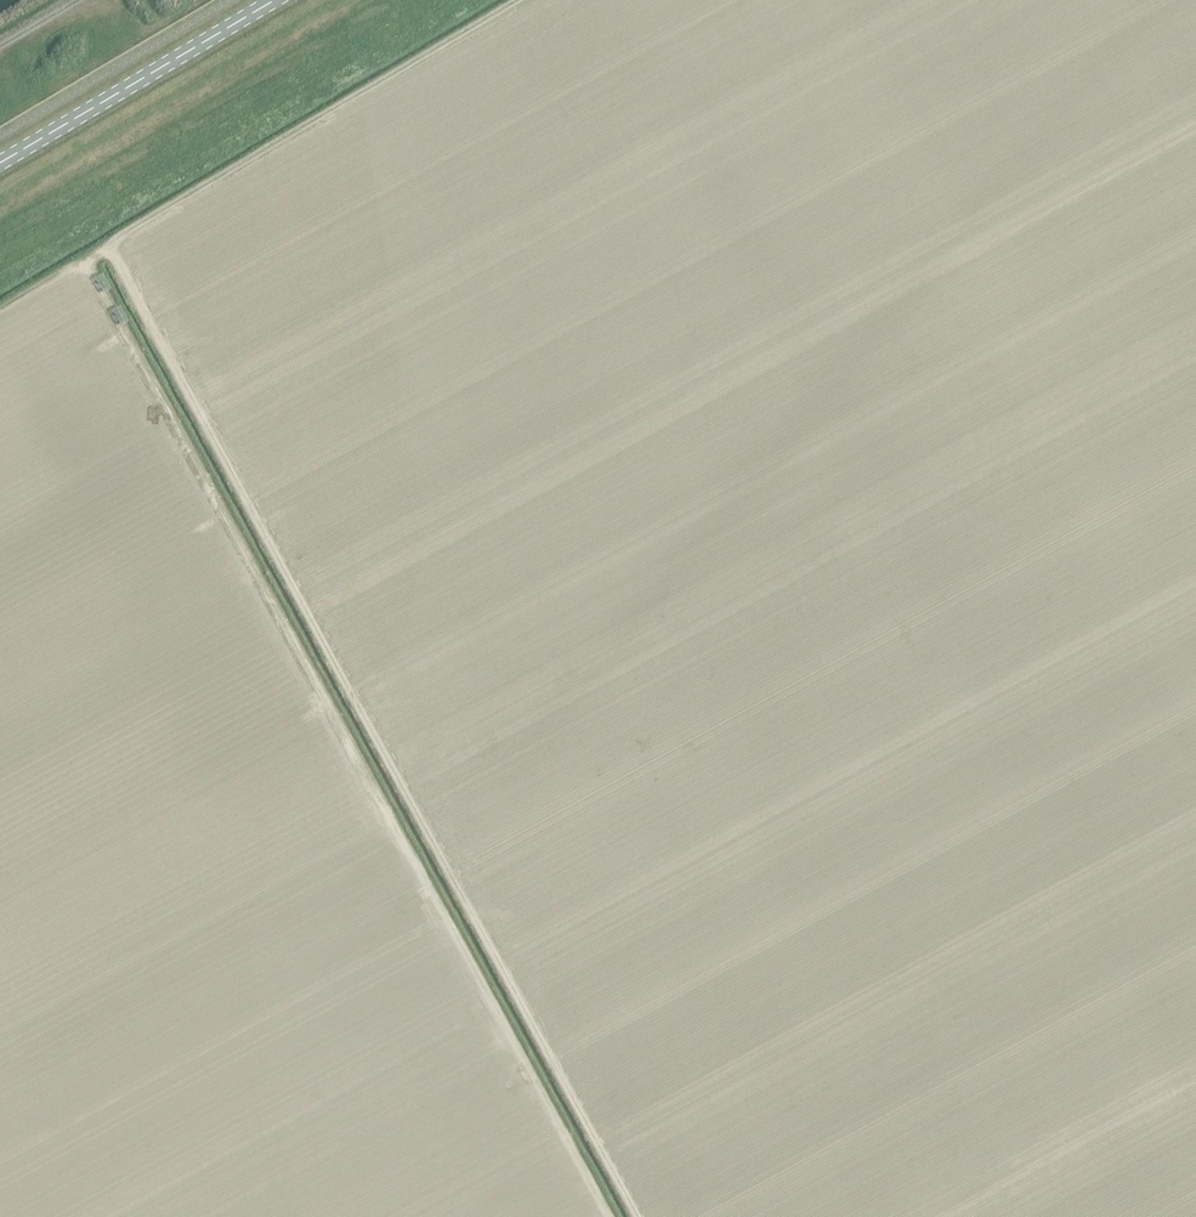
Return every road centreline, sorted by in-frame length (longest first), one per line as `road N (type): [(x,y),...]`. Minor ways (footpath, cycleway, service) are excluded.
road 1 (secondary): [(0,161),(272,0)]

